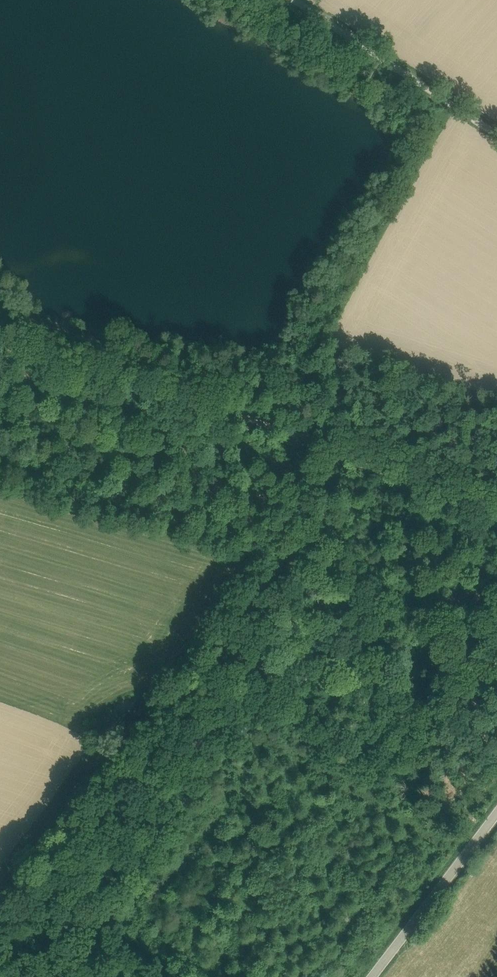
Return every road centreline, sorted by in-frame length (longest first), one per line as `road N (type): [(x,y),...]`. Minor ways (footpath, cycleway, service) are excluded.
road 1 (track): [(496,496),(0,335)]
road 2 (unclassified): [(297,0),(496,130)]
road 3 (unclassified): [(496,817),(376,976)]

